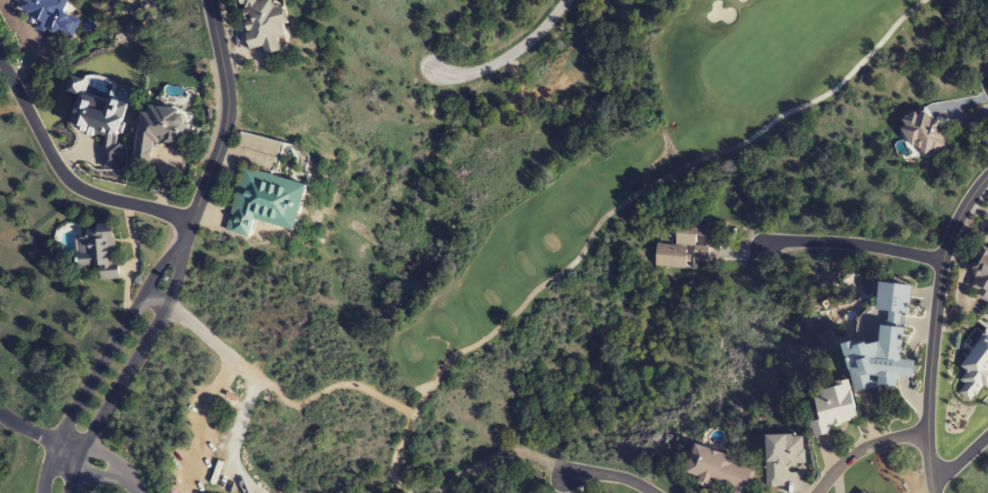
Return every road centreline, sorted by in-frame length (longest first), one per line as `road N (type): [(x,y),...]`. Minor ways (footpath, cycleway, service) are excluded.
road 1 (residential): [(933,492),(927,408),(942,260),(957,215),(987,174)]
road 2 (tertiary): [(190,223),(71,413),(42,492)]
road 3 (tertiary): [(69,492),(79,457),(167,307),(190,223)]
road 4 (residential): [(190,223),(103,199),(66,179),(0,58)]
road 5 (residential): [(190,223),(228,107),(208,0)]
road 6 (residential): [(942,260),(819,241),(763,249)]
road 7 (residential): [(423,68),(463,73),(503,59),(568,0)]
road 8 (residential): [(927,436),(868,446),(816,492)]

